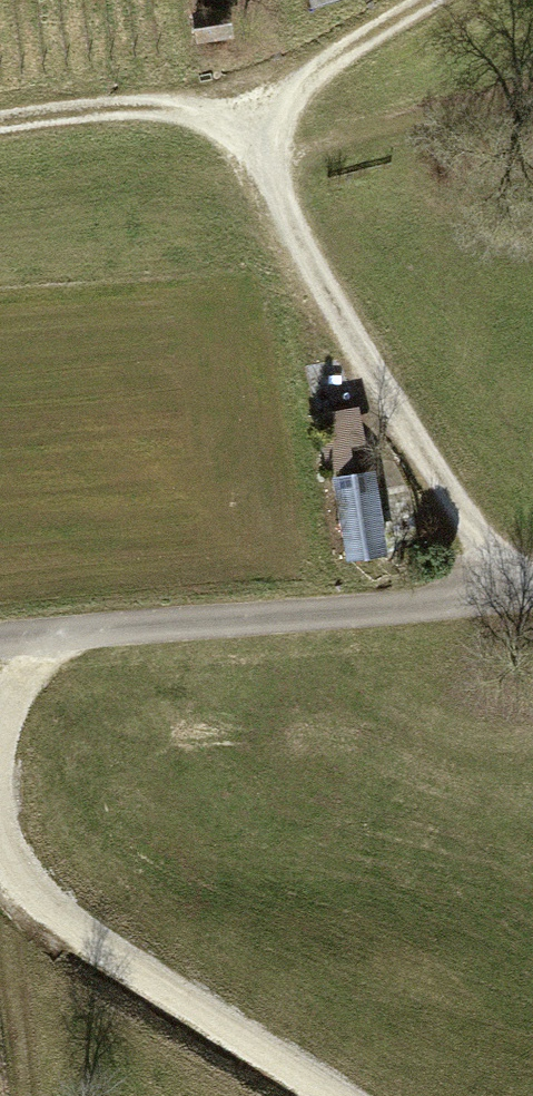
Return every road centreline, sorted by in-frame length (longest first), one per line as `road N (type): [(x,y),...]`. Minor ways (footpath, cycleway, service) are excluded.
road 1 (track): [(429,0),(331,62),(264,129),(302,248),(509,600)]
road 2 (track): [(35,636),(532,597)]
road 3 (track): [(336,1095),(58,914),(0,841)]
road 4 (track): [(264,129),(363,123),(532,94)]
road 5 (track): [(264,129),(107,109),(0,123)]
road 6 (track): [(3,850),(27,1095)]

